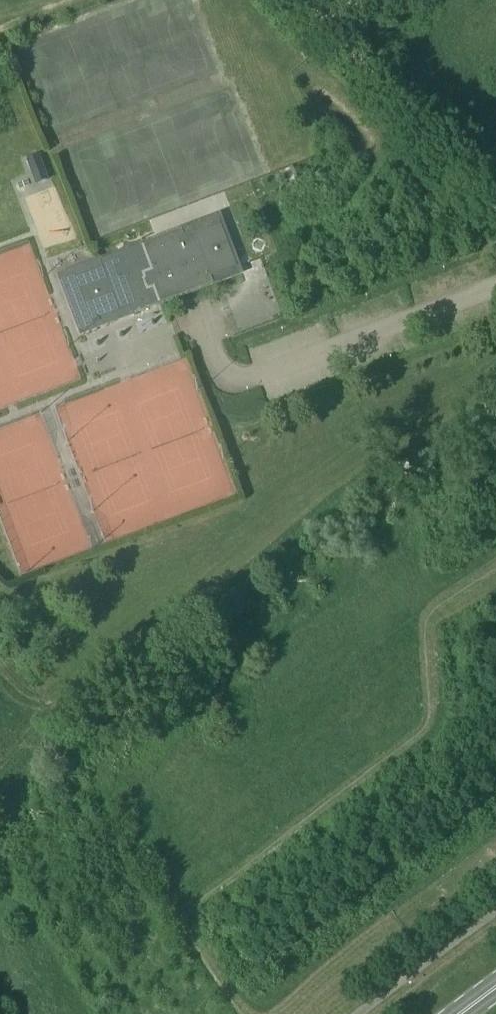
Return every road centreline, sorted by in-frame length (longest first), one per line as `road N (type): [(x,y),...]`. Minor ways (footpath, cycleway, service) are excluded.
road 1 (unclassified): [(495,202),(319,0)]

